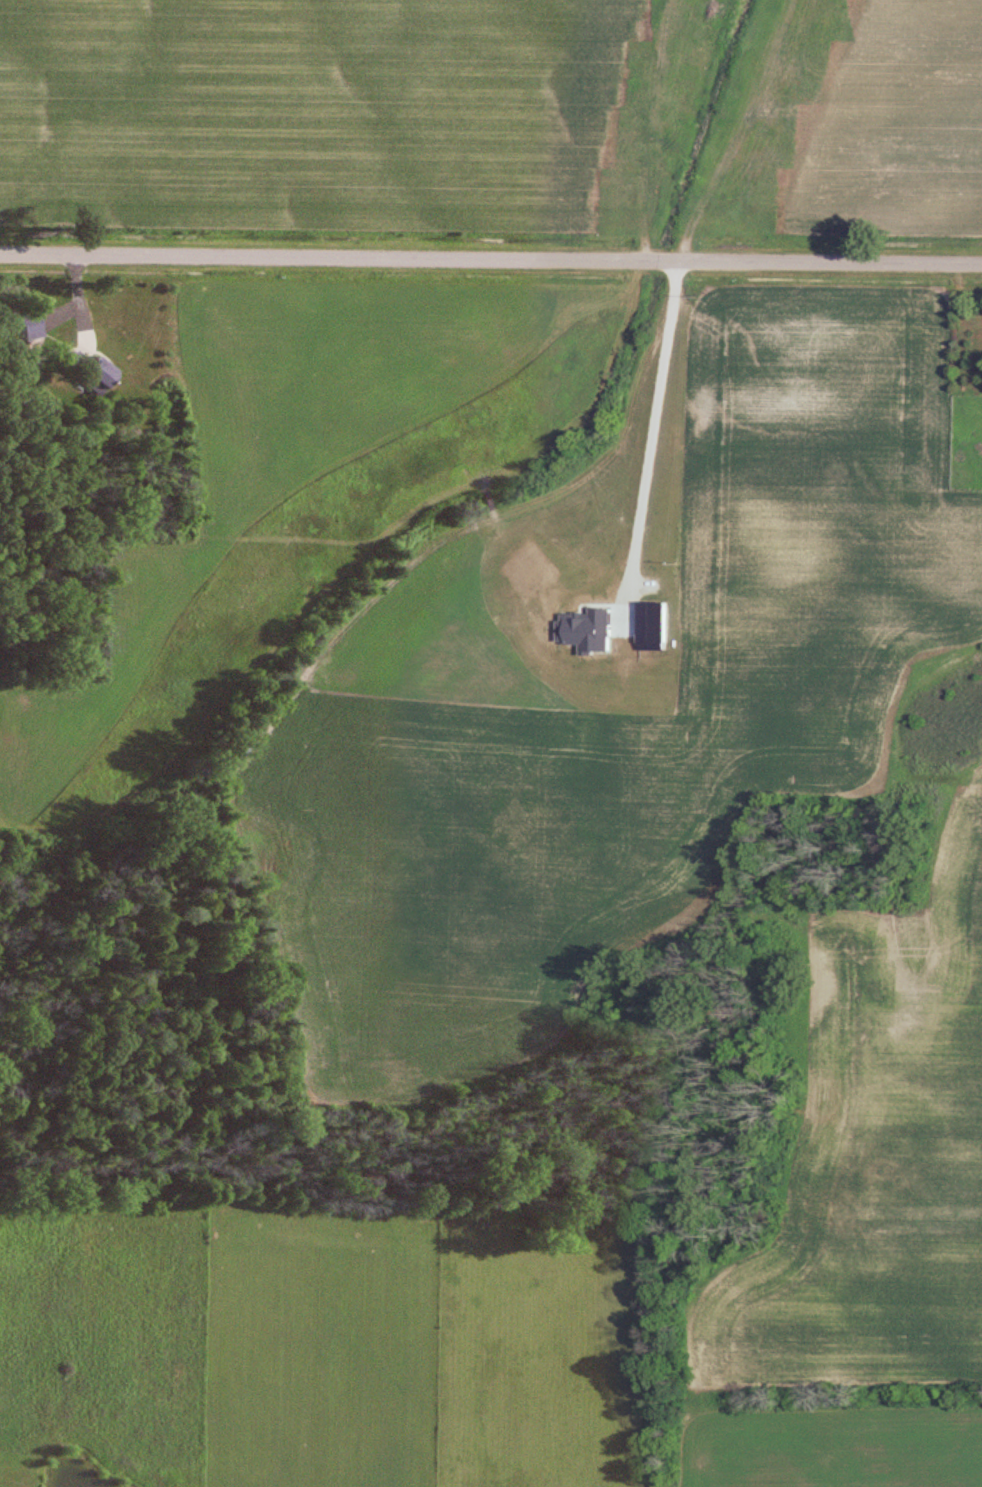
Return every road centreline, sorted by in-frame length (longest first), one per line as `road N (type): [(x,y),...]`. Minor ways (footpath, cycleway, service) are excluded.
road 1 (residential): [(981,267),(0,255)]

